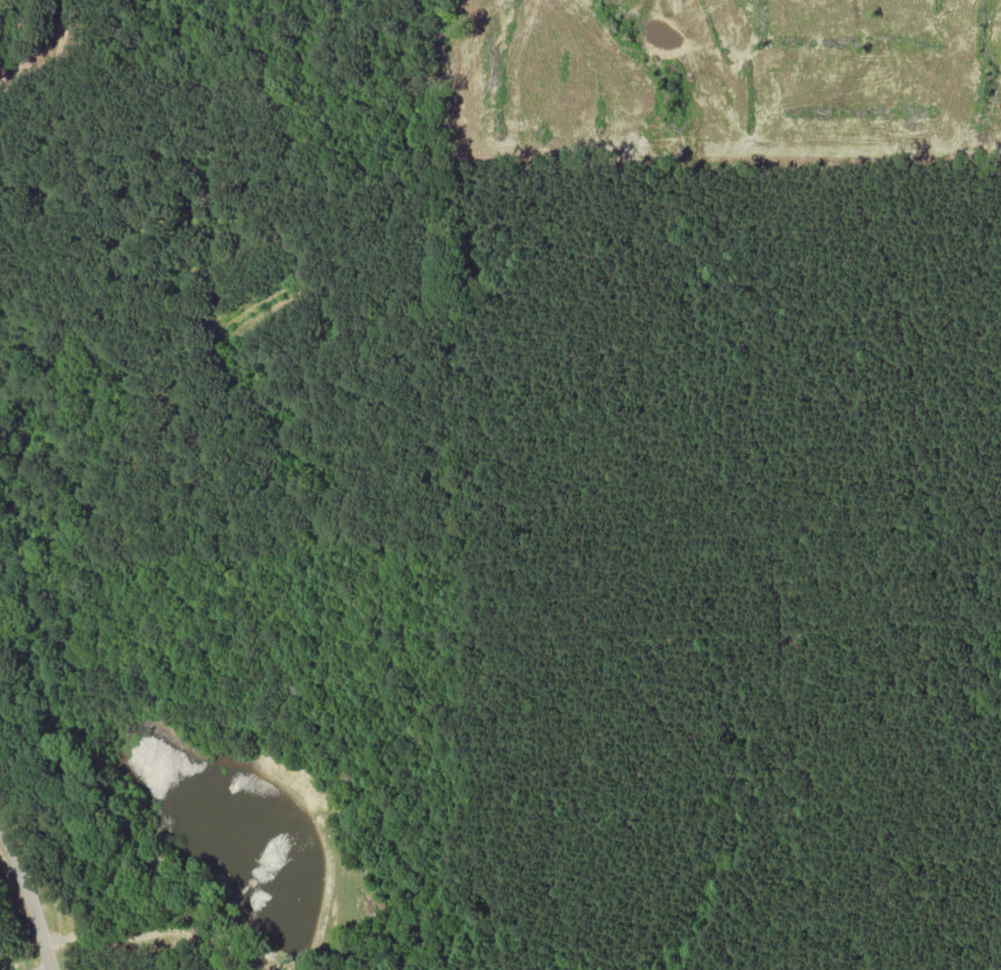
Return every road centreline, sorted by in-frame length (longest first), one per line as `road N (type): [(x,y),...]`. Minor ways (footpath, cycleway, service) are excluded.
road 1 (residential): [(47,969),(0,826)]

